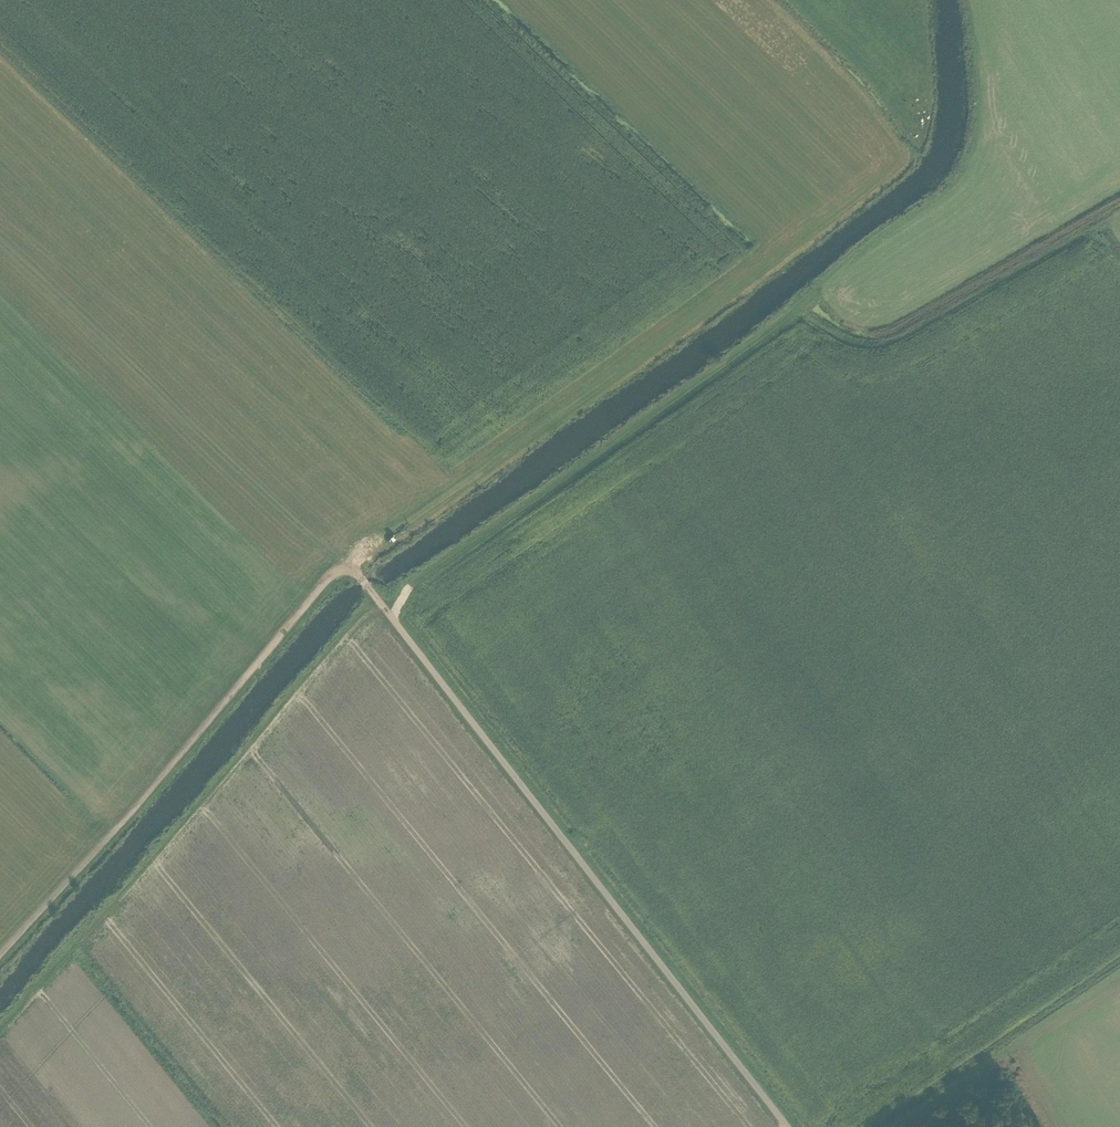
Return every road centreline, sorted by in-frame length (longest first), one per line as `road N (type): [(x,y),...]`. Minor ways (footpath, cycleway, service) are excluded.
road 1 (unclassified): [(785,1126),(350,568),(0,961)]

